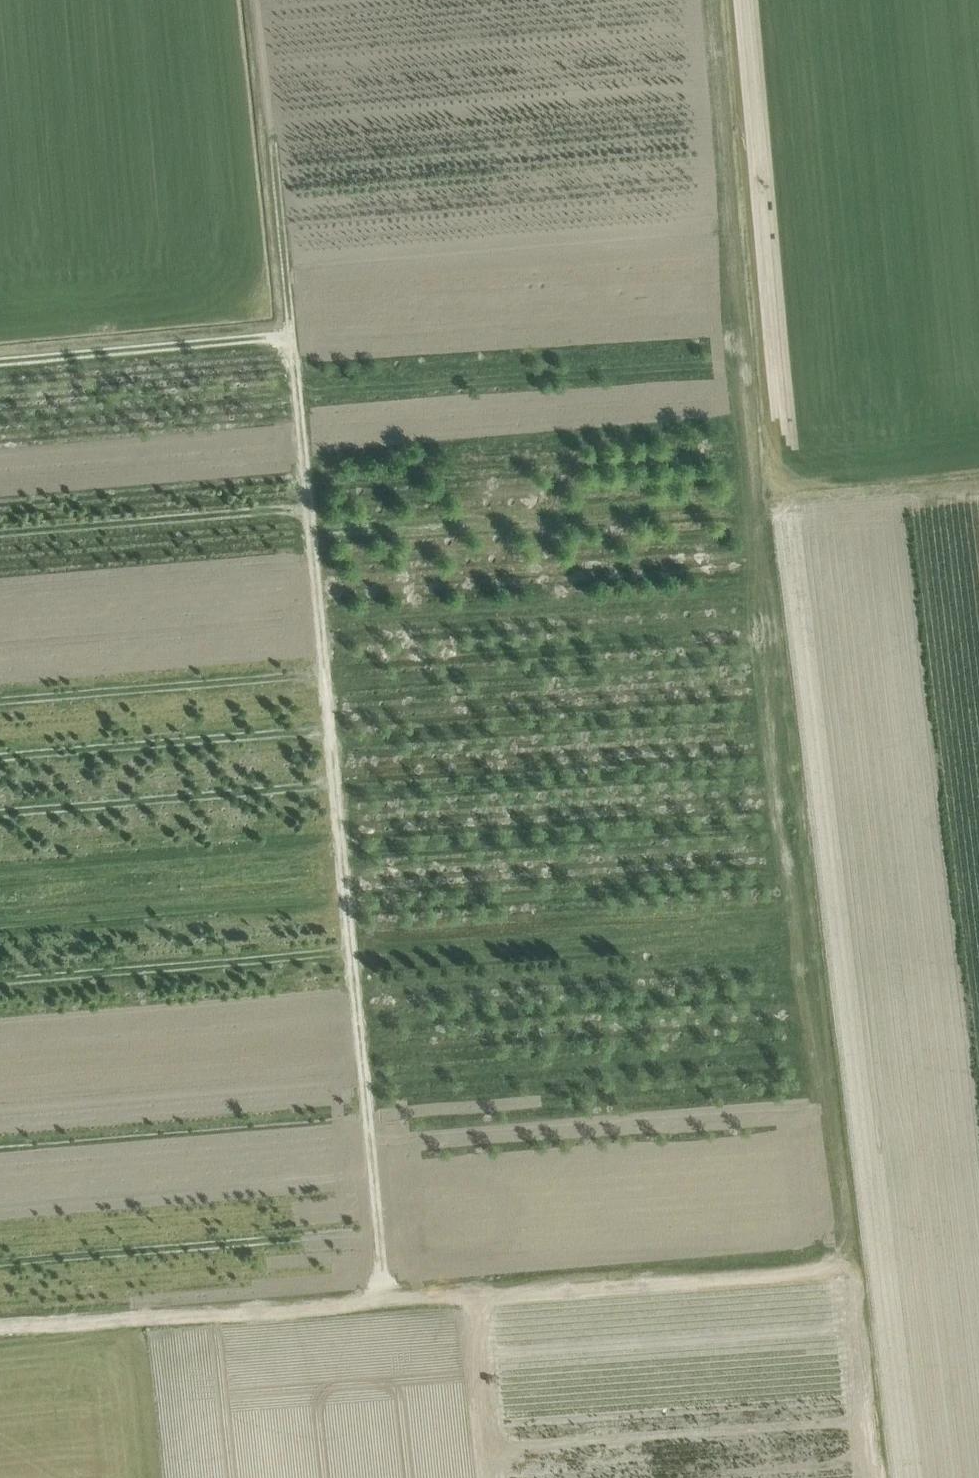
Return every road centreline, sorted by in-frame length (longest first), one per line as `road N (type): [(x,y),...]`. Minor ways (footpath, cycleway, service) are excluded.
road 1 (track): [(719,0),(735,250),(839,1160),(839,1270)]
road 2 (track): [(0,1332),(839,1270)]
road 3 (track): [(839,1270),(864,1330),(882,1477)]

